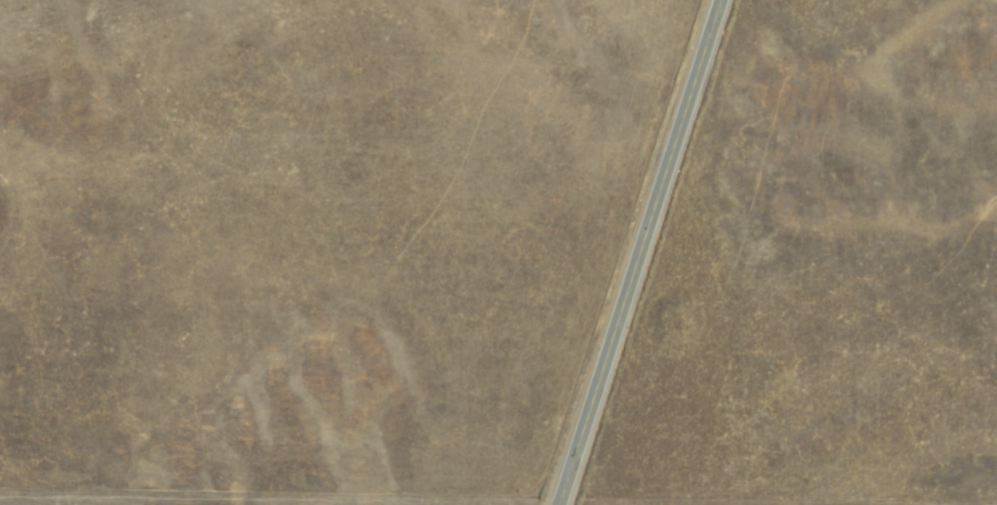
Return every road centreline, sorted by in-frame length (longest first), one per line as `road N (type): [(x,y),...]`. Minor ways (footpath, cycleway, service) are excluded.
road 1 (tertiary): [(557,504),(716,0)]

